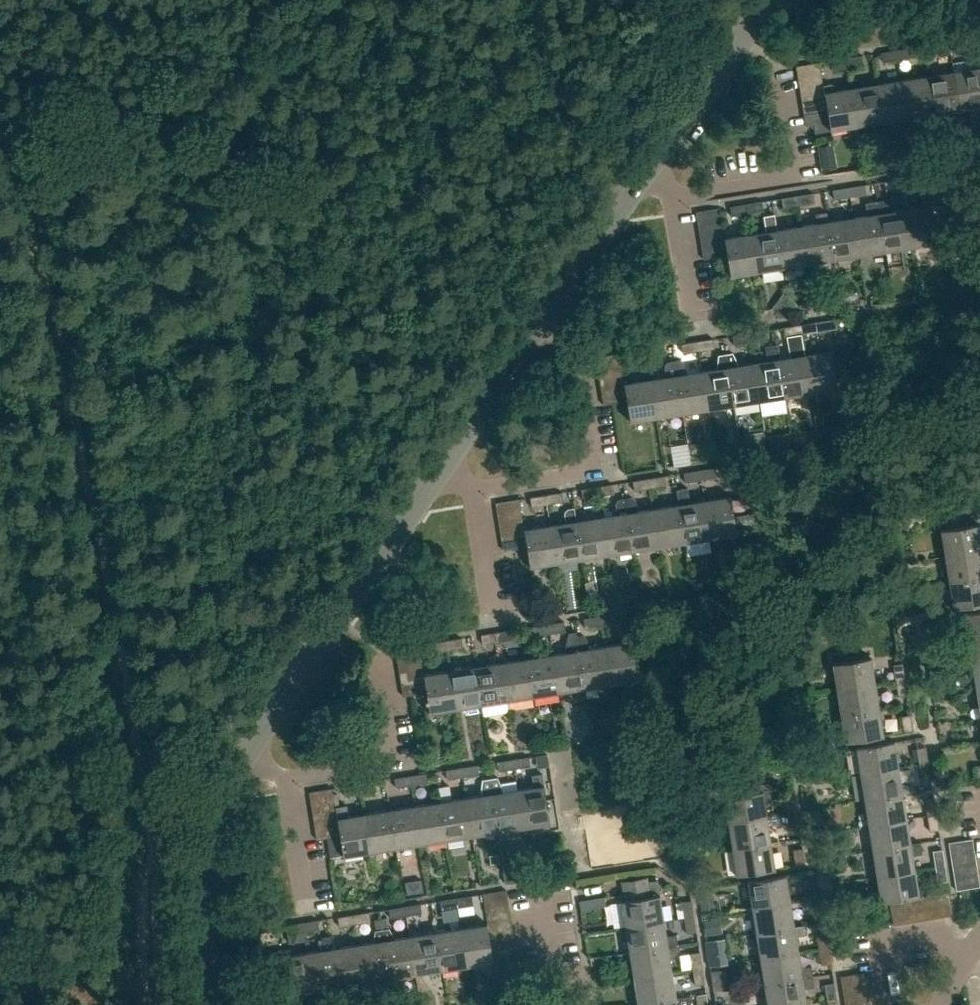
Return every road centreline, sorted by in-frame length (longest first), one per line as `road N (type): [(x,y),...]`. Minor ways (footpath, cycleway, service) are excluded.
road 1 (track): [(155,877),(111,606),(30,219)]
road 2 (unclassified): [(439,468),(643,175)]
road 3 (unclassified): [(246,752),(439,468)]
road 4 (unclassified): [(208,1004),(202,893),(209,835),(246,752)]
road 5 (residential): [(469,489),(592,472),(579,364)]
road 6 (unclassified): [(643,175),(774,0)]
road 7 (residential): [(668,195),(783,181),(790,161),(778,83)]
road 8 (residential): [(285,779),(373,765),(388,740),(378,670)]
road 9 (residential): [(690,334),(668,195)]
road 10 (residential): [(581,1004),(579,990),(548,964),(534,880)]
road 11 (residential): [(305,913),(285,779)]
road 12 (residential): [(488,621),(469,489)]
road 13 (residential): [(891,1004),(884,959),(953,947),(965,955)]

